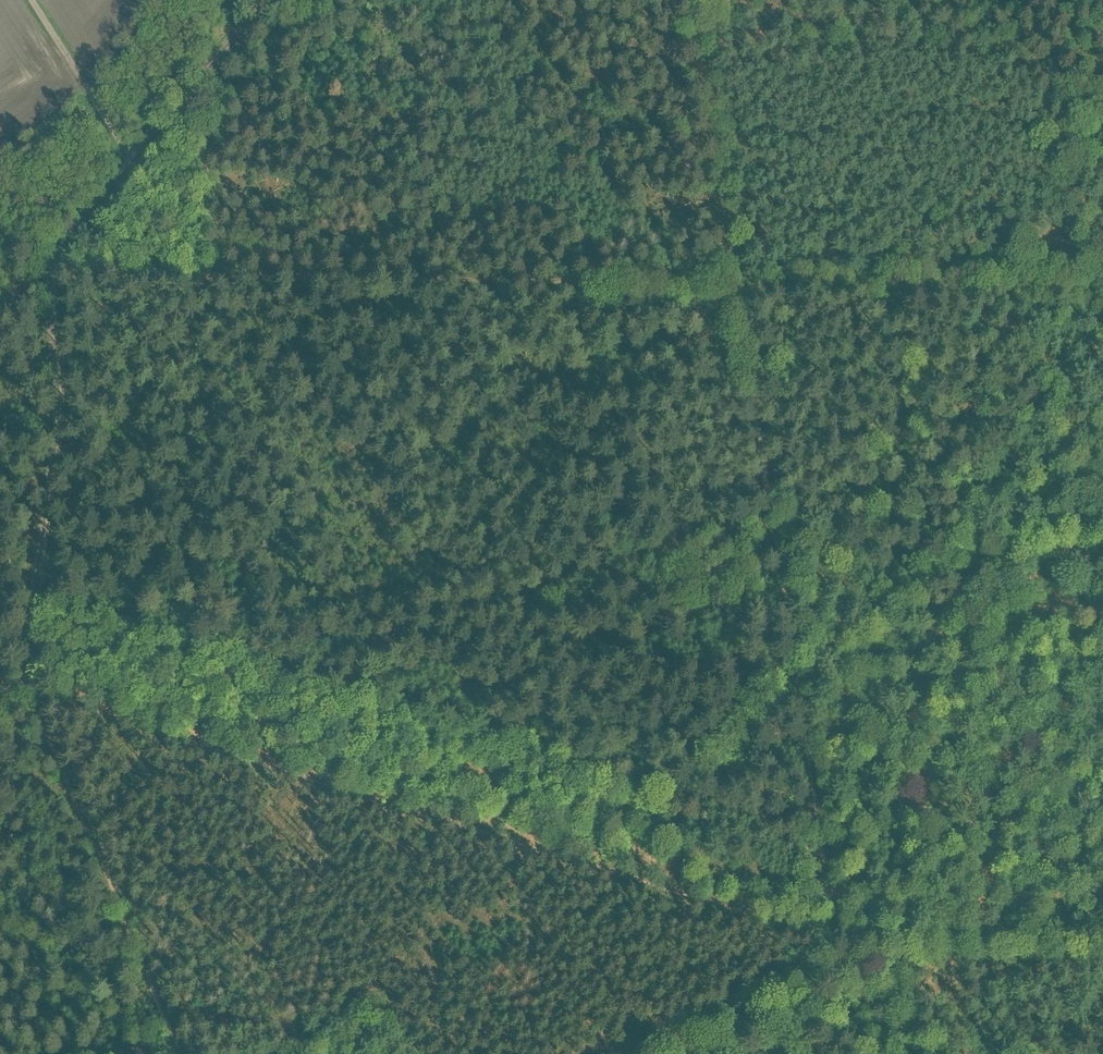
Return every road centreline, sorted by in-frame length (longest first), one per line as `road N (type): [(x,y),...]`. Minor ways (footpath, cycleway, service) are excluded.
road 1 (track): [(637,1053),(832,944),(693,0)]
road 2 (track): [(45,278),(1102,291)]
road 3 (track): [(29,675),(832,944)]
road 4 (track): [(21,692),(63,428),(60,271),(275,0)]
road 5 (track): [(179,1053),(21,692)]
road 6 (track): [(1102,935),(832,944)]
road 7 (unclassified): [(132,160),(31,0)]
road 8 (track): [(914,1053),(832,944)]

